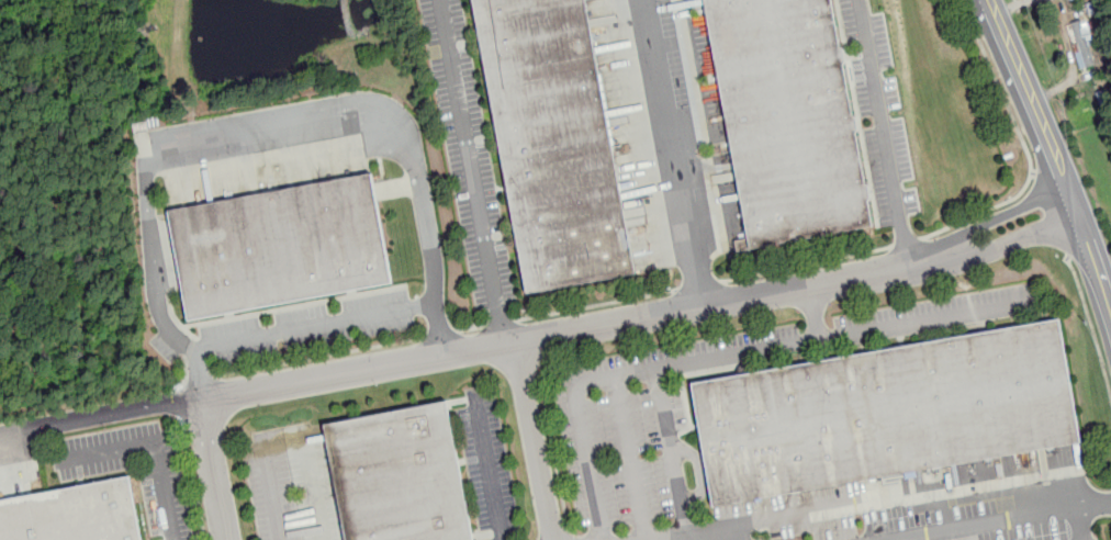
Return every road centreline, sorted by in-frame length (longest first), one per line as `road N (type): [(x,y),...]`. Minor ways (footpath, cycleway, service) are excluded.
road 1 (residential): [(945,255),(704,310),(202,396)]
road 2 (primary): [(1110,316),(983,0)]
road 3 (residential): [(554,539),(517,345)]
road 4 (residential): [(202,396),(230,539)]
road 5 (residential): [(945,255),(985,255),(1075,216)]
road 6 (residential): [(1063,189),(973,228),(945,255)]

